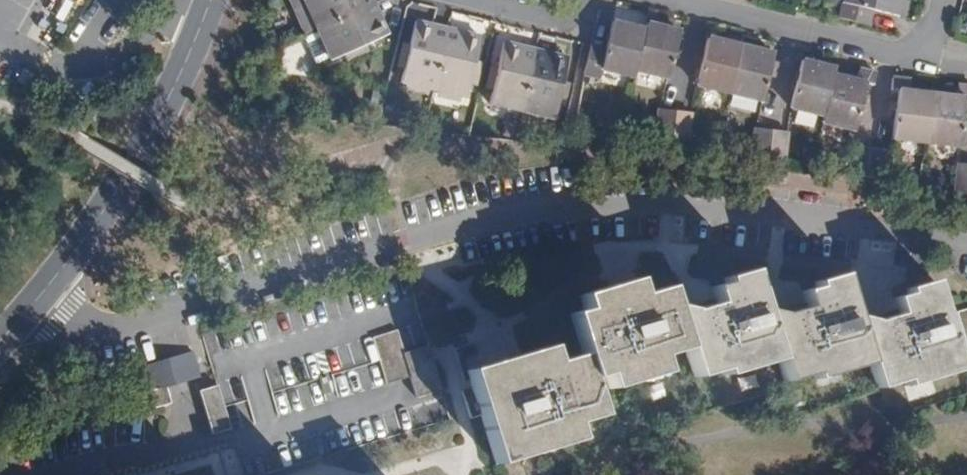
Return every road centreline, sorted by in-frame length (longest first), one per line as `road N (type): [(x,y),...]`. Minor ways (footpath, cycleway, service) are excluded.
road 1 (residential): [(38,298),(86,323),(128,325),(541,206),(713,206),(966,235)]
road 2 (tertiary): [(38,298),(125,177),(212,0)]
road 3 (residential): [(923,48),(895,51),(684,0)]

